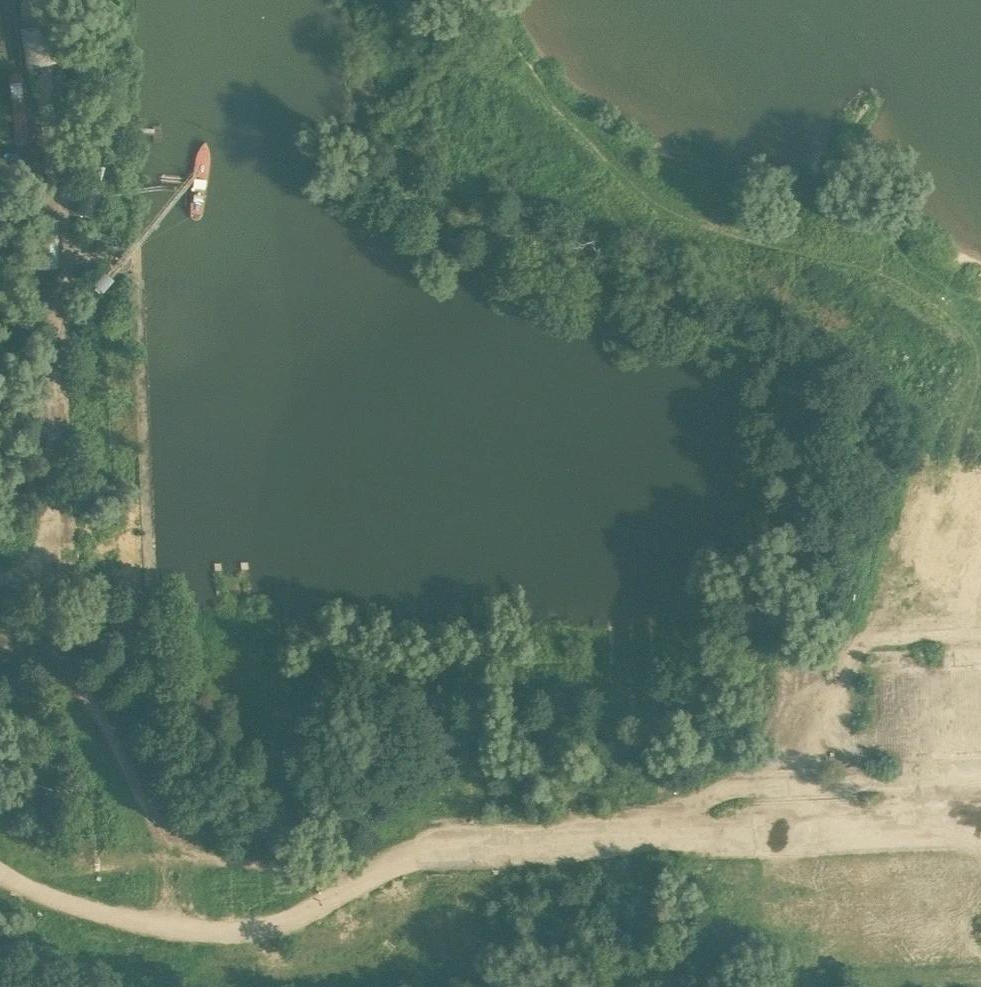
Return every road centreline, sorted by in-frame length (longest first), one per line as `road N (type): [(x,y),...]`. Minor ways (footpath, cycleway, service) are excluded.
road 1 (track): [(0,874),(19,888),(168,933),(274,928),(332,888),(389,863),(503,835),(655,825),(753,780),(821,729),(863,638),(980,633)]
road 2 (track): [(655,825),(755,836),(980,828)]
road 3 (unclassified): [(0,583),(28,570),(48,538),(58,345)]

